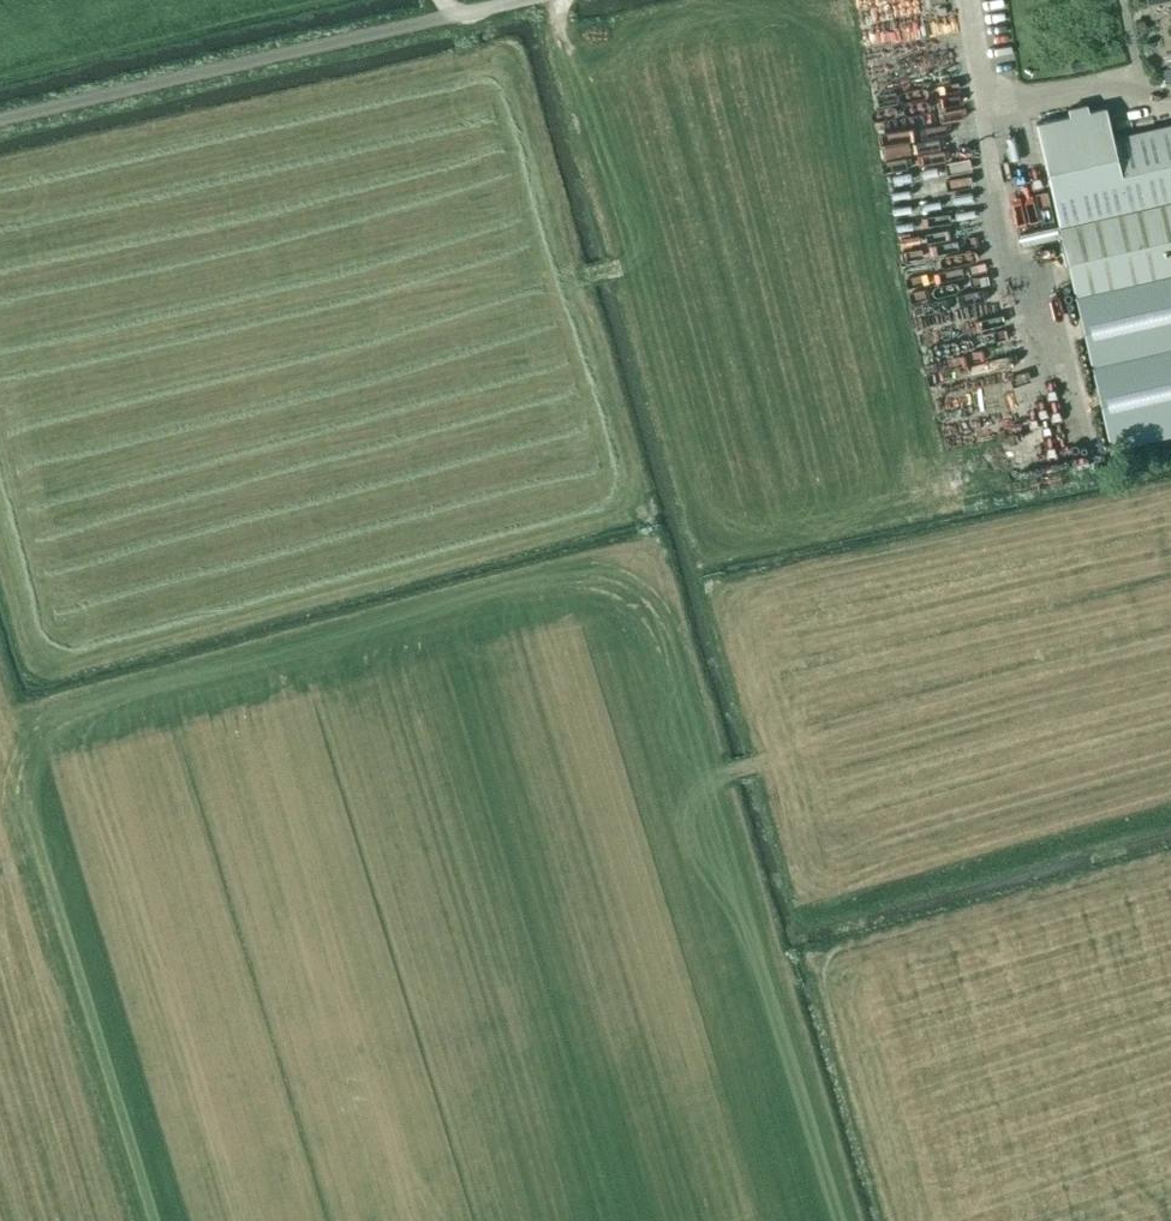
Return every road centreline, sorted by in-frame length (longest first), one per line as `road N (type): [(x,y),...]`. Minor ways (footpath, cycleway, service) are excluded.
road 1 (unclassified): [(0,119),(518,0)]

